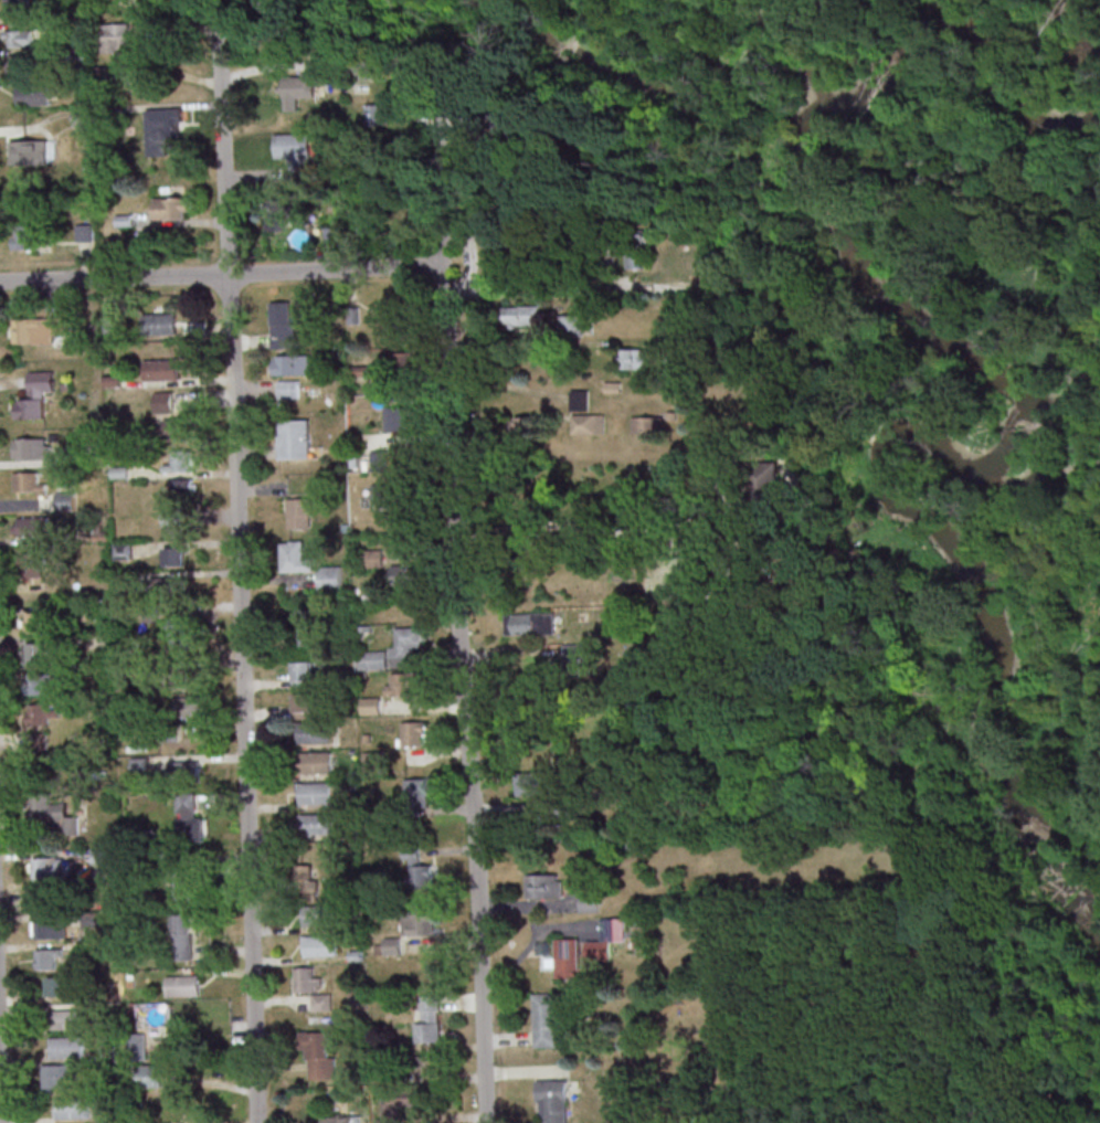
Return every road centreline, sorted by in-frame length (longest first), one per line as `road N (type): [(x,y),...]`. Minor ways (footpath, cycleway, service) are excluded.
road 1 (residential): [(258,1122),(219,30)]
road 2 (residential): [(488,1122),(444,293),(431,271),(413,267),(231,271)]
road 3 (residential): [(231,271),(0,281)]
road 4 (residential): [(433,273),(443,252),(438,117)]

